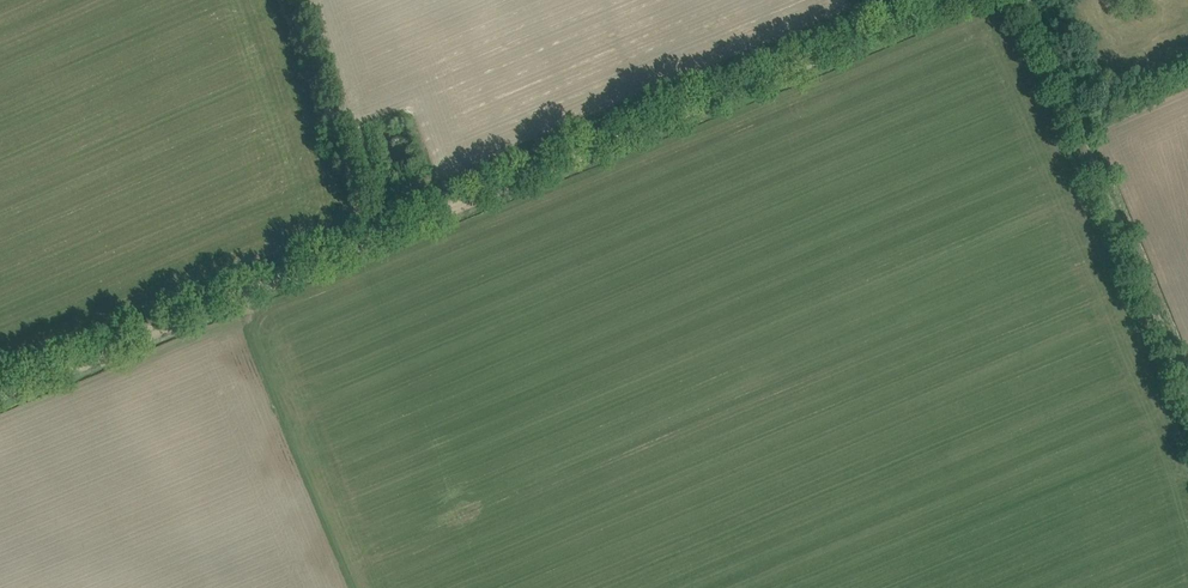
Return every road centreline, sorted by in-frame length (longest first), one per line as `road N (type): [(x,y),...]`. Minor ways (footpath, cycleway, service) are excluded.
road 1 (track): [(290,0),(370,243),(0,396)]
road 2 (unclassified): [(953,0),(370,243)]
road 3 (track): [(1026,0),(1187,398)]

